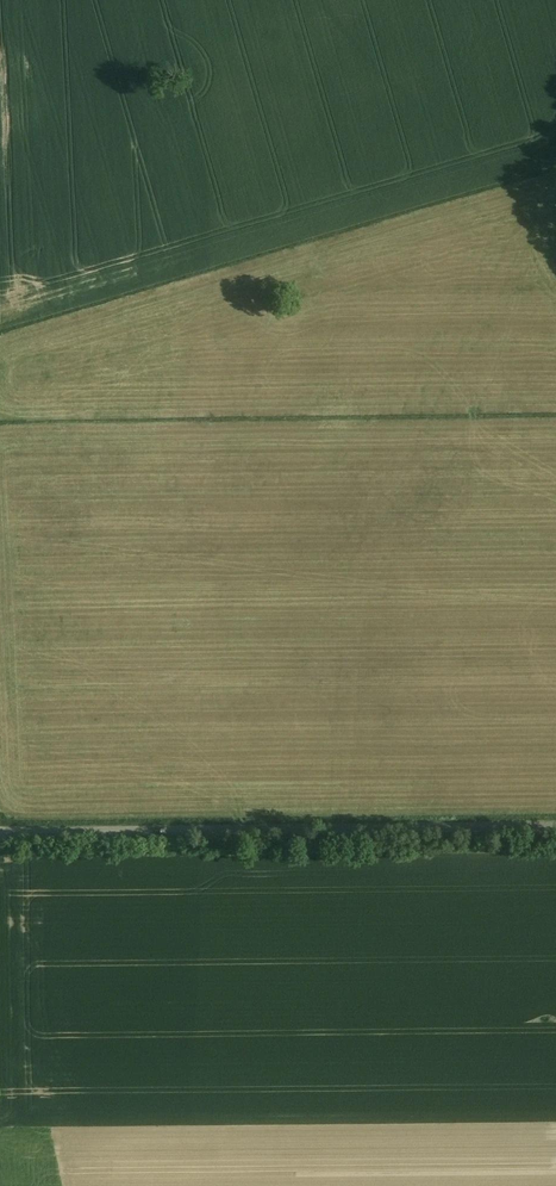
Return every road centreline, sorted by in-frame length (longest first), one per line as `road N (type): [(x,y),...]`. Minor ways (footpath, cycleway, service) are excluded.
road 1 (unclassified): [(0,831),(555,828)]

